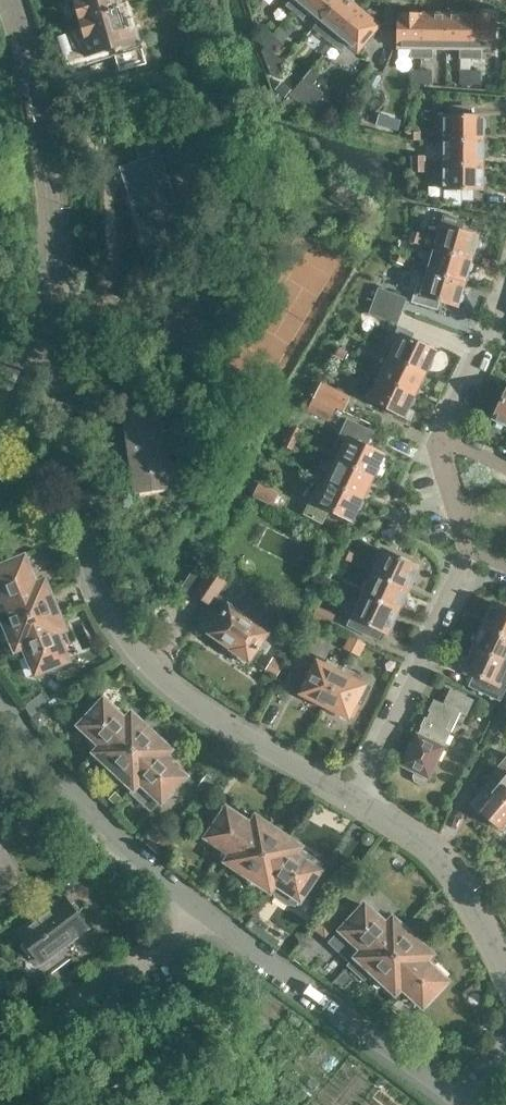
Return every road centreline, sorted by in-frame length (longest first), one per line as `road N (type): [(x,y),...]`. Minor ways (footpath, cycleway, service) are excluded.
road 1 (residential): [(353,800),(163,683),(105,617),(79,530),(58,317)]
road 2 (residential): [(465,1104),(347,1009),(199,906)]
road 3 (residential): [(58,317),(40,79),(9,0)]
road 4 (residential): [(199,906),(79,802),(0,701)]
road 5 (residential): [(464,576),(353,800)]
road 6 (residential): [(199,906),(143,959),(50,1016),(0,1014)]
road 7 (residential): [(505,970),(452,873),(353,800)]
road 8 (residential): [(505,305),(432,436)]
road 9 (residential): [(432,436),(464,576)]

